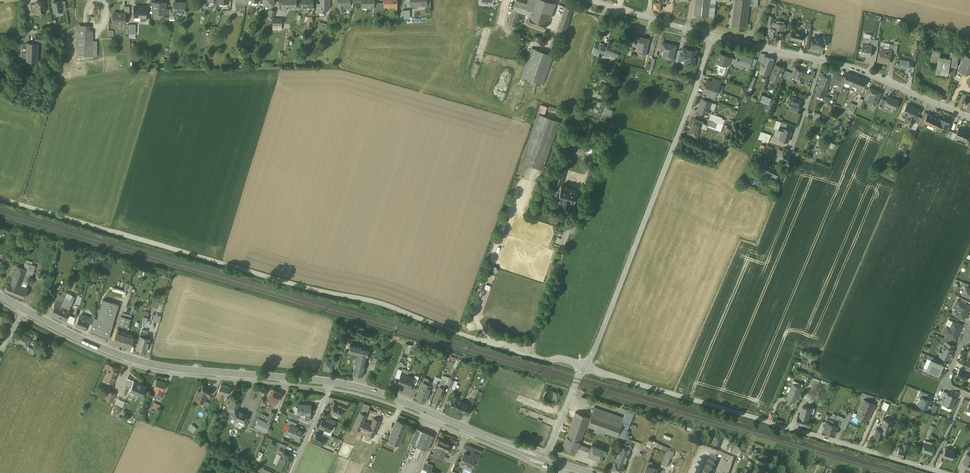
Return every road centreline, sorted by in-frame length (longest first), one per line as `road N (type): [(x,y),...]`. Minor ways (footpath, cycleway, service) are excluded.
road 1 (unclassified): [(585,367),(0,197)]
road 2 (unclassified): [(945,472),(585,367)]
road 3 (residential): [(585,367),(712,35)]
road 4 (secondary): [(332,381),(143,362),(22,308)]
road 5 (residential): [(969,117),(821,61)]
road 6 (secondary): [(469,429),(332,381)]

